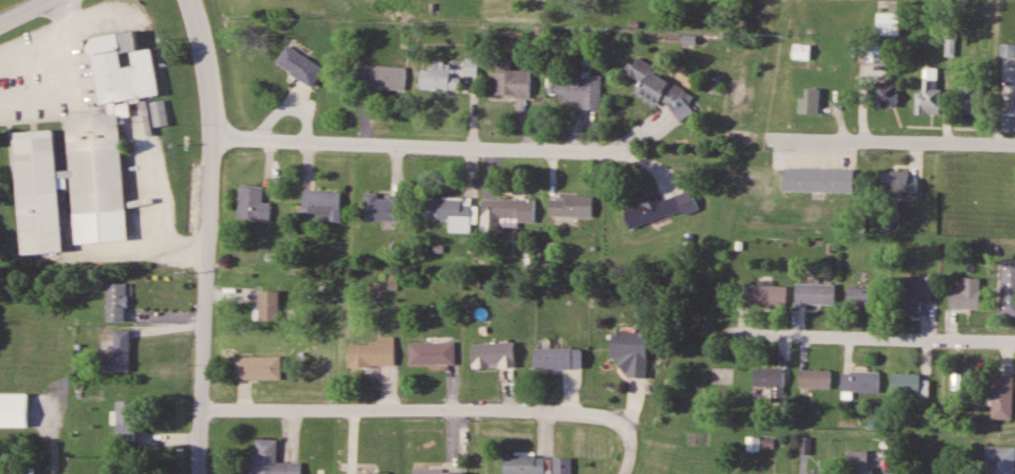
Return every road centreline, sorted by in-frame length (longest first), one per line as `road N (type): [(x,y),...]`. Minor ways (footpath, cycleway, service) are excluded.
road 1 (residential): [(187,0),(208,107),(197,473)]
road 2 (residential): [(619,473),(626,437),(595,419),(198,411)]
road 3 (residential): [(634,145),(598,155),(205,140)]
road 4 (residential): [(1014,344),(752,335)]
road 5 (residential): [(1014,148),(778,141)]

